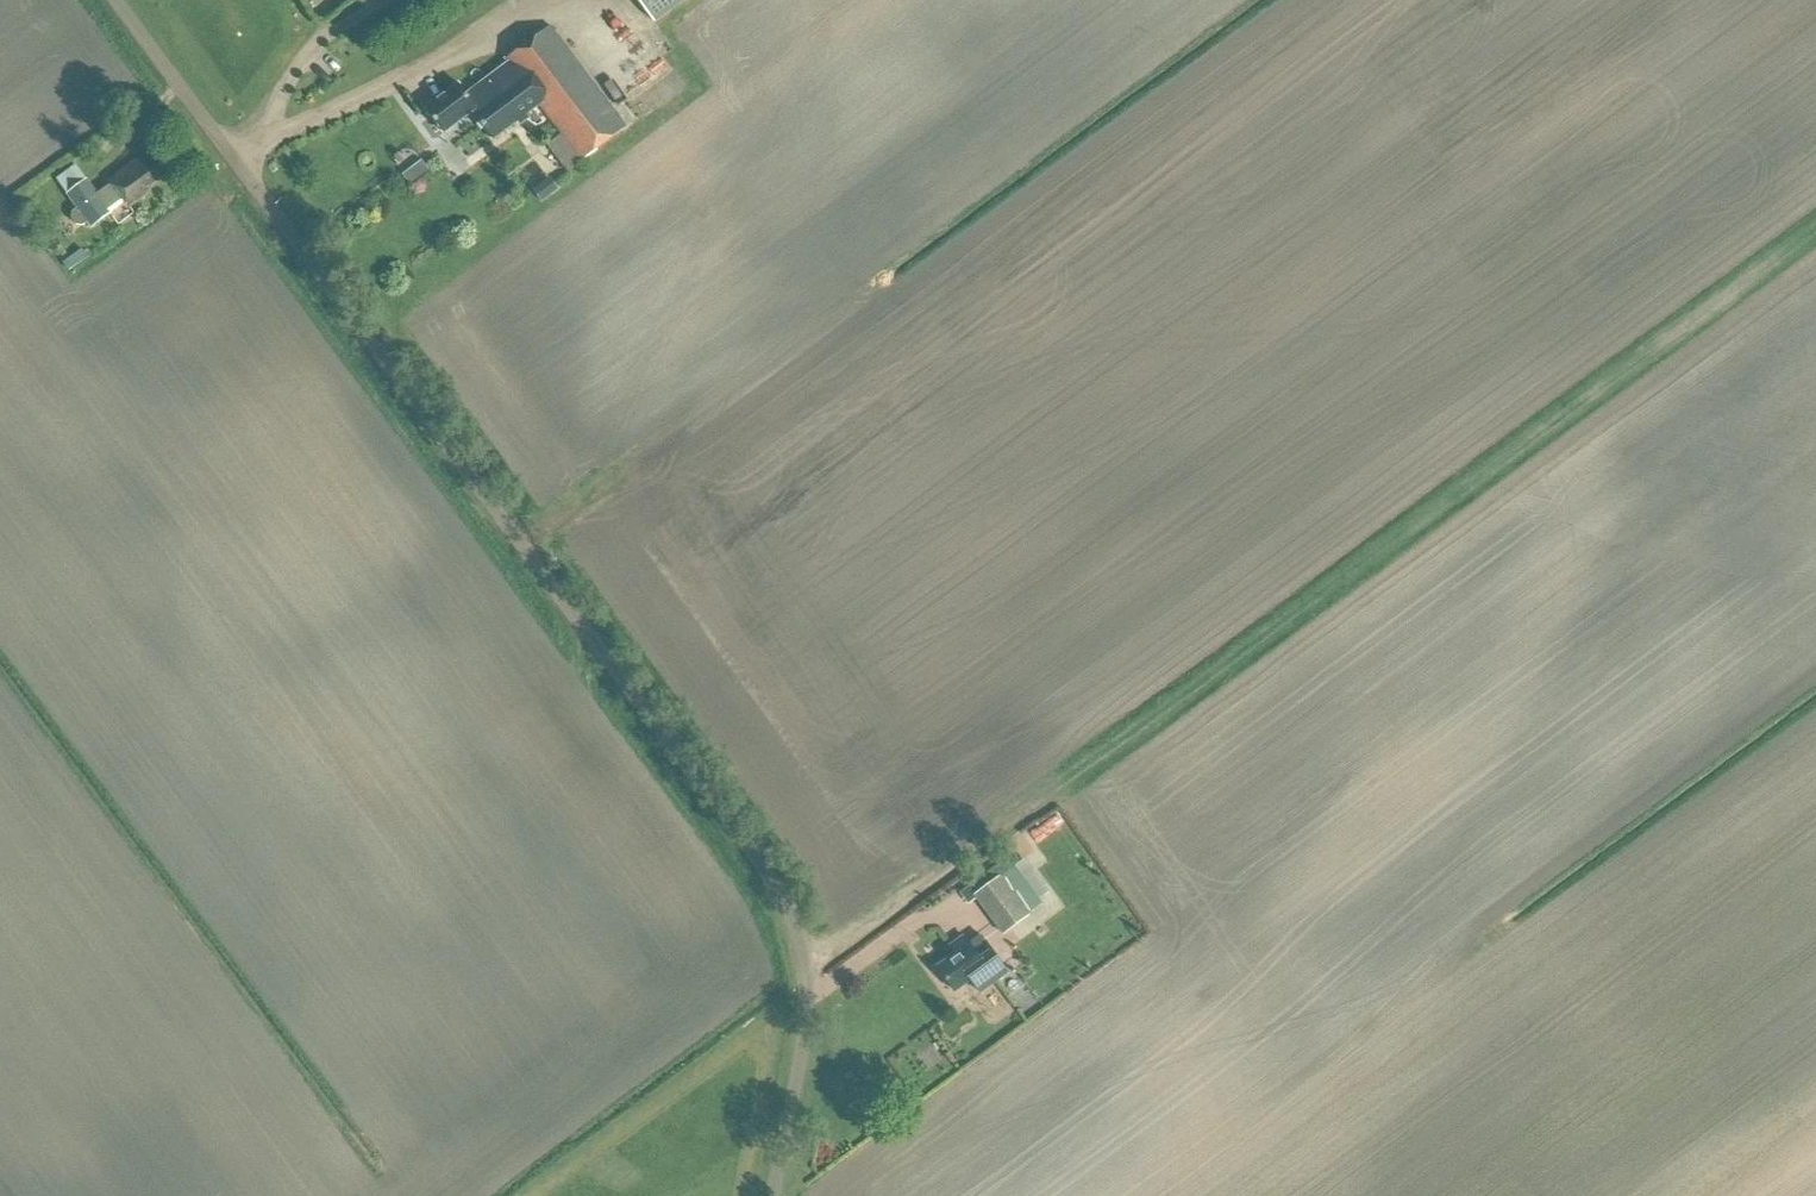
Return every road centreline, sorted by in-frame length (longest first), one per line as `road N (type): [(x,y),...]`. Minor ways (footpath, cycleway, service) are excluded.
road 1 (unclassified): [(787,1195),(800,1141),(812,976),(801,918),(781,871),(115,0)]

